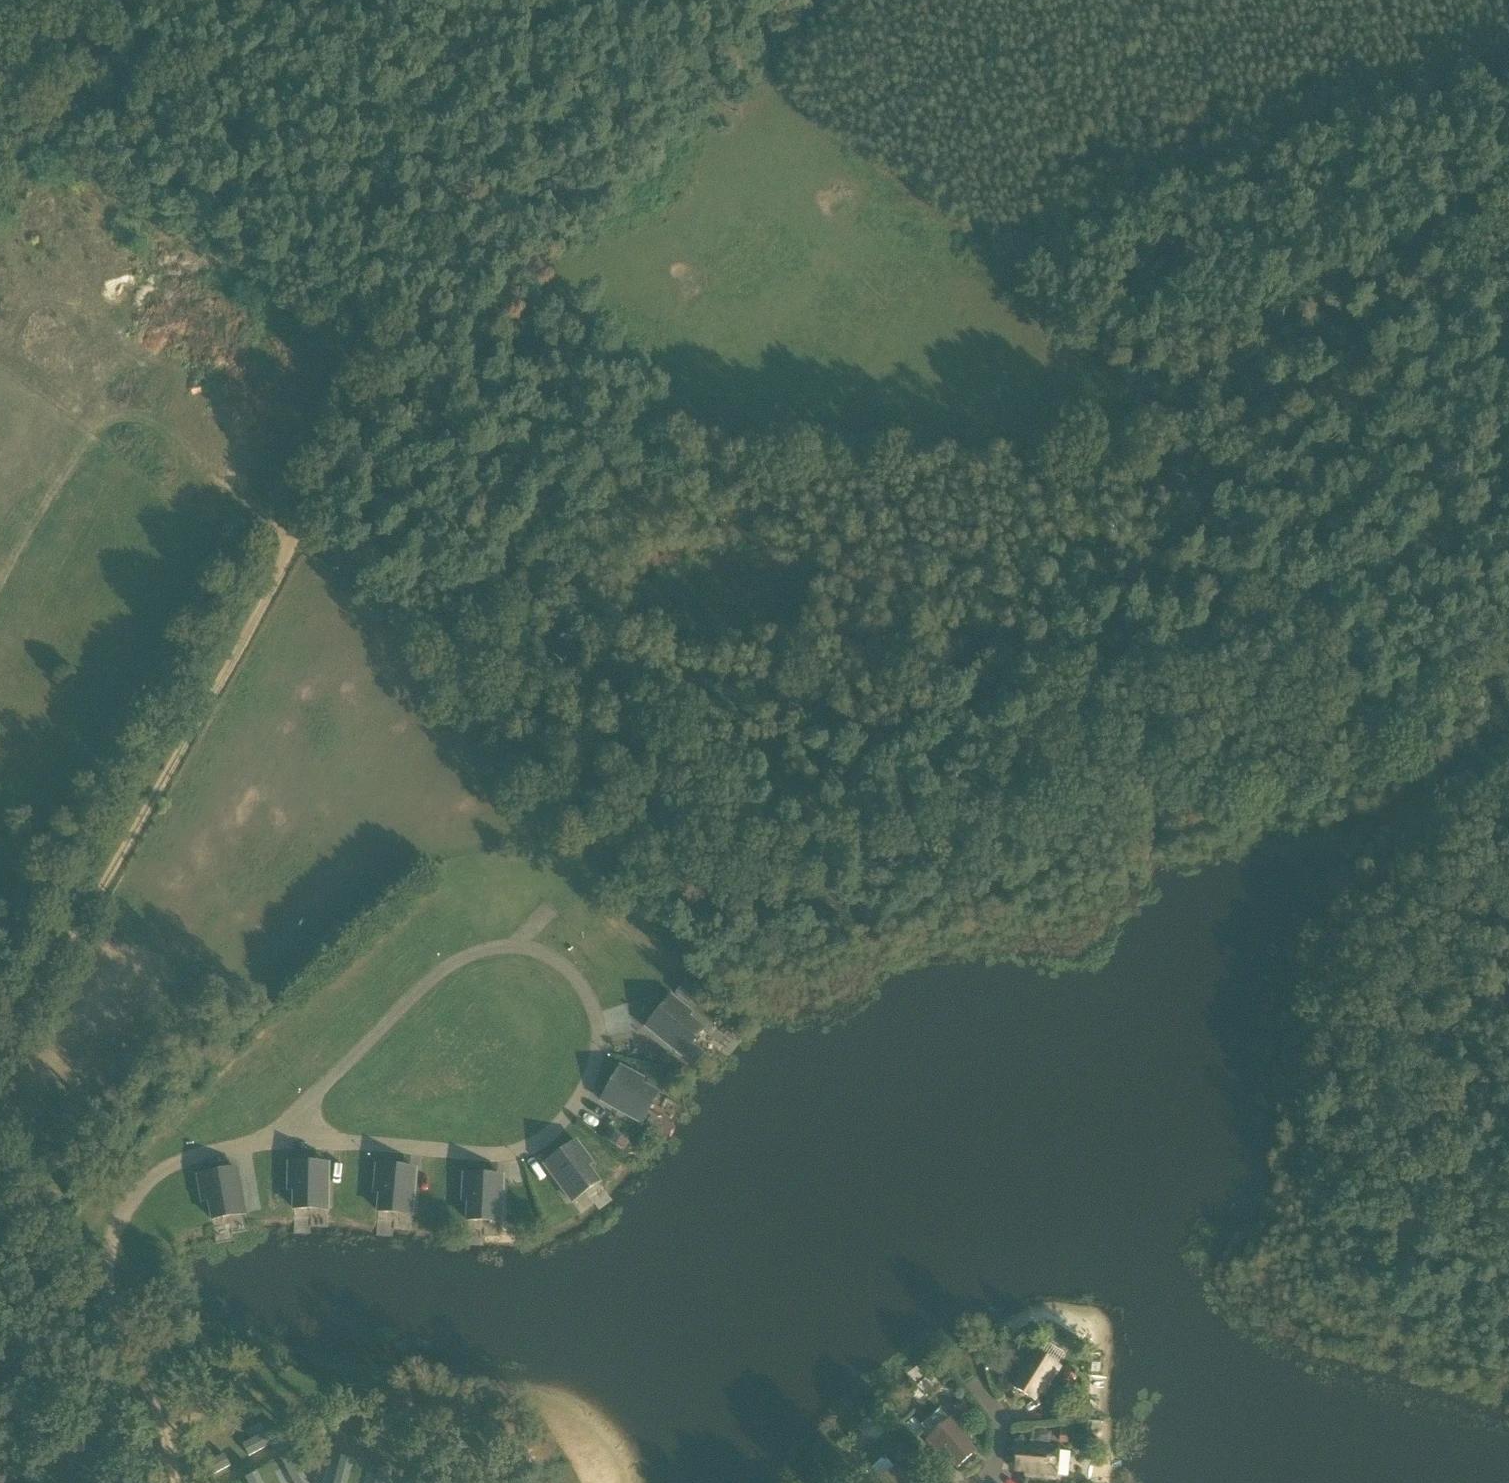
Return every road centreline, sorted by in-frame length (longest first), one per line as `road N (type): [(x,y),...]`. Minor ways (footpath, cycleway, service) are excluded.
road 1 (track): [(621,0),(0,1072)]
road 2 (track): [(309,538),(611,837),(595,868),(521,943)]
road 3 (track): [(225,388),(226,487),(215,534),(69,704),(0,768)]

